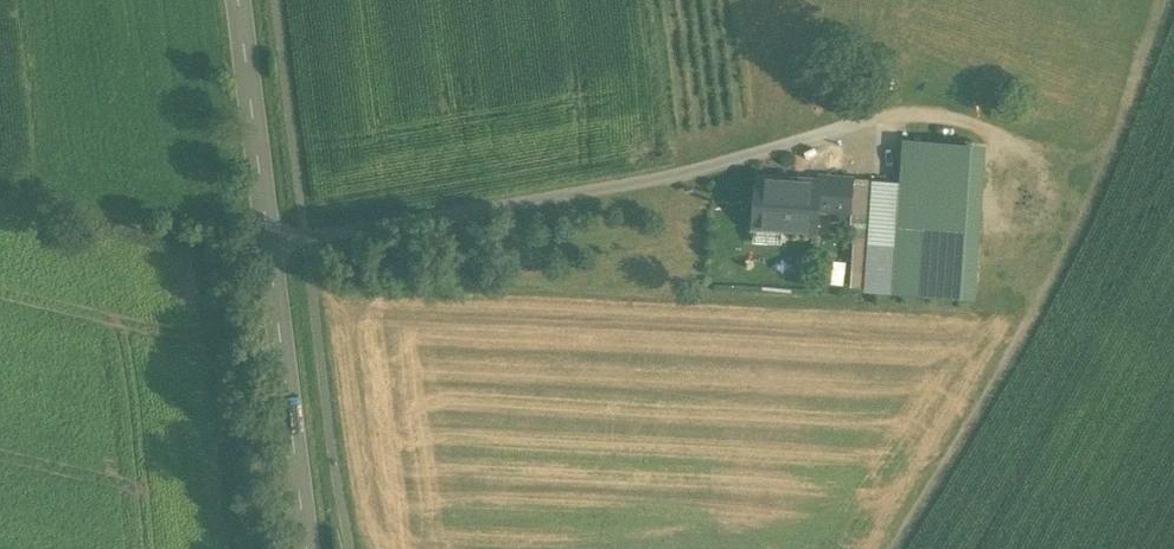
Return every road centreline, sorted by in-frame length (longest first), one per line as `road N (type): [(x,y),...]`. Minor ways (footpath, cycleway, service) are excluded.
road 1 (secondary): [(310,548),(244,0)]
road 2 (track): [(1164,0),(1109,157)]

